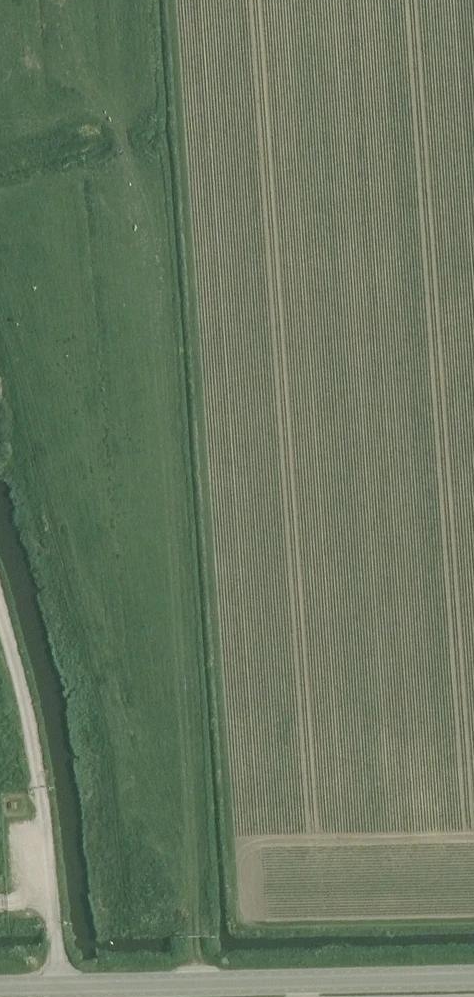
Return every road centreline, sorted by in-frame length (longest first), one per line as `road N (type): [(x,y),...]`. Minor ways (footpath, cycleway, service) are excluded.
road 1 (tertiary): [(473,978),(0,989)]

